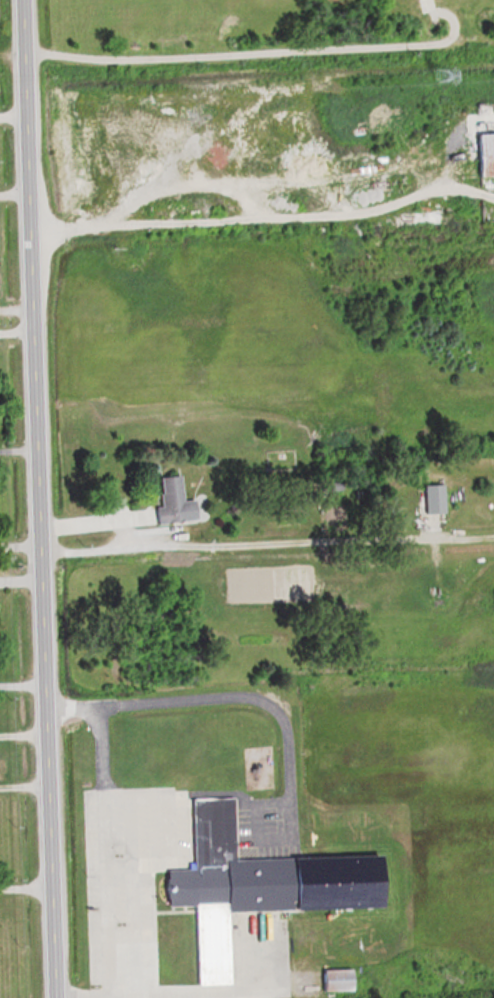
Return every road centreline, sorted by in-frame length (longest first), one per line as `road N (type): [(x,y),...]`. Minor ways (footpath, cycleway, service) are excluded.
road 1 (tertiary): [(52,997),(17,0)]
road 2 (residential): [(39,604),(493,574)]

